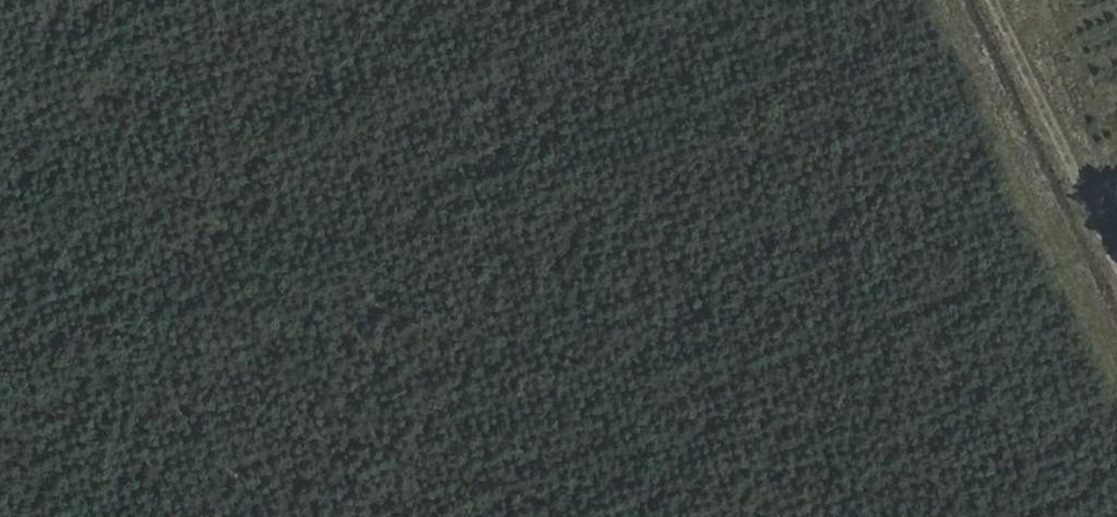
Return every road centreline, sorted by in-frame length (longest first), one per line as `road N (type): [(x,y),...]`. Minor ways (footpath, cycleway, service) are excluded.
road 1 (track): [(996,0),(1116,245)]

